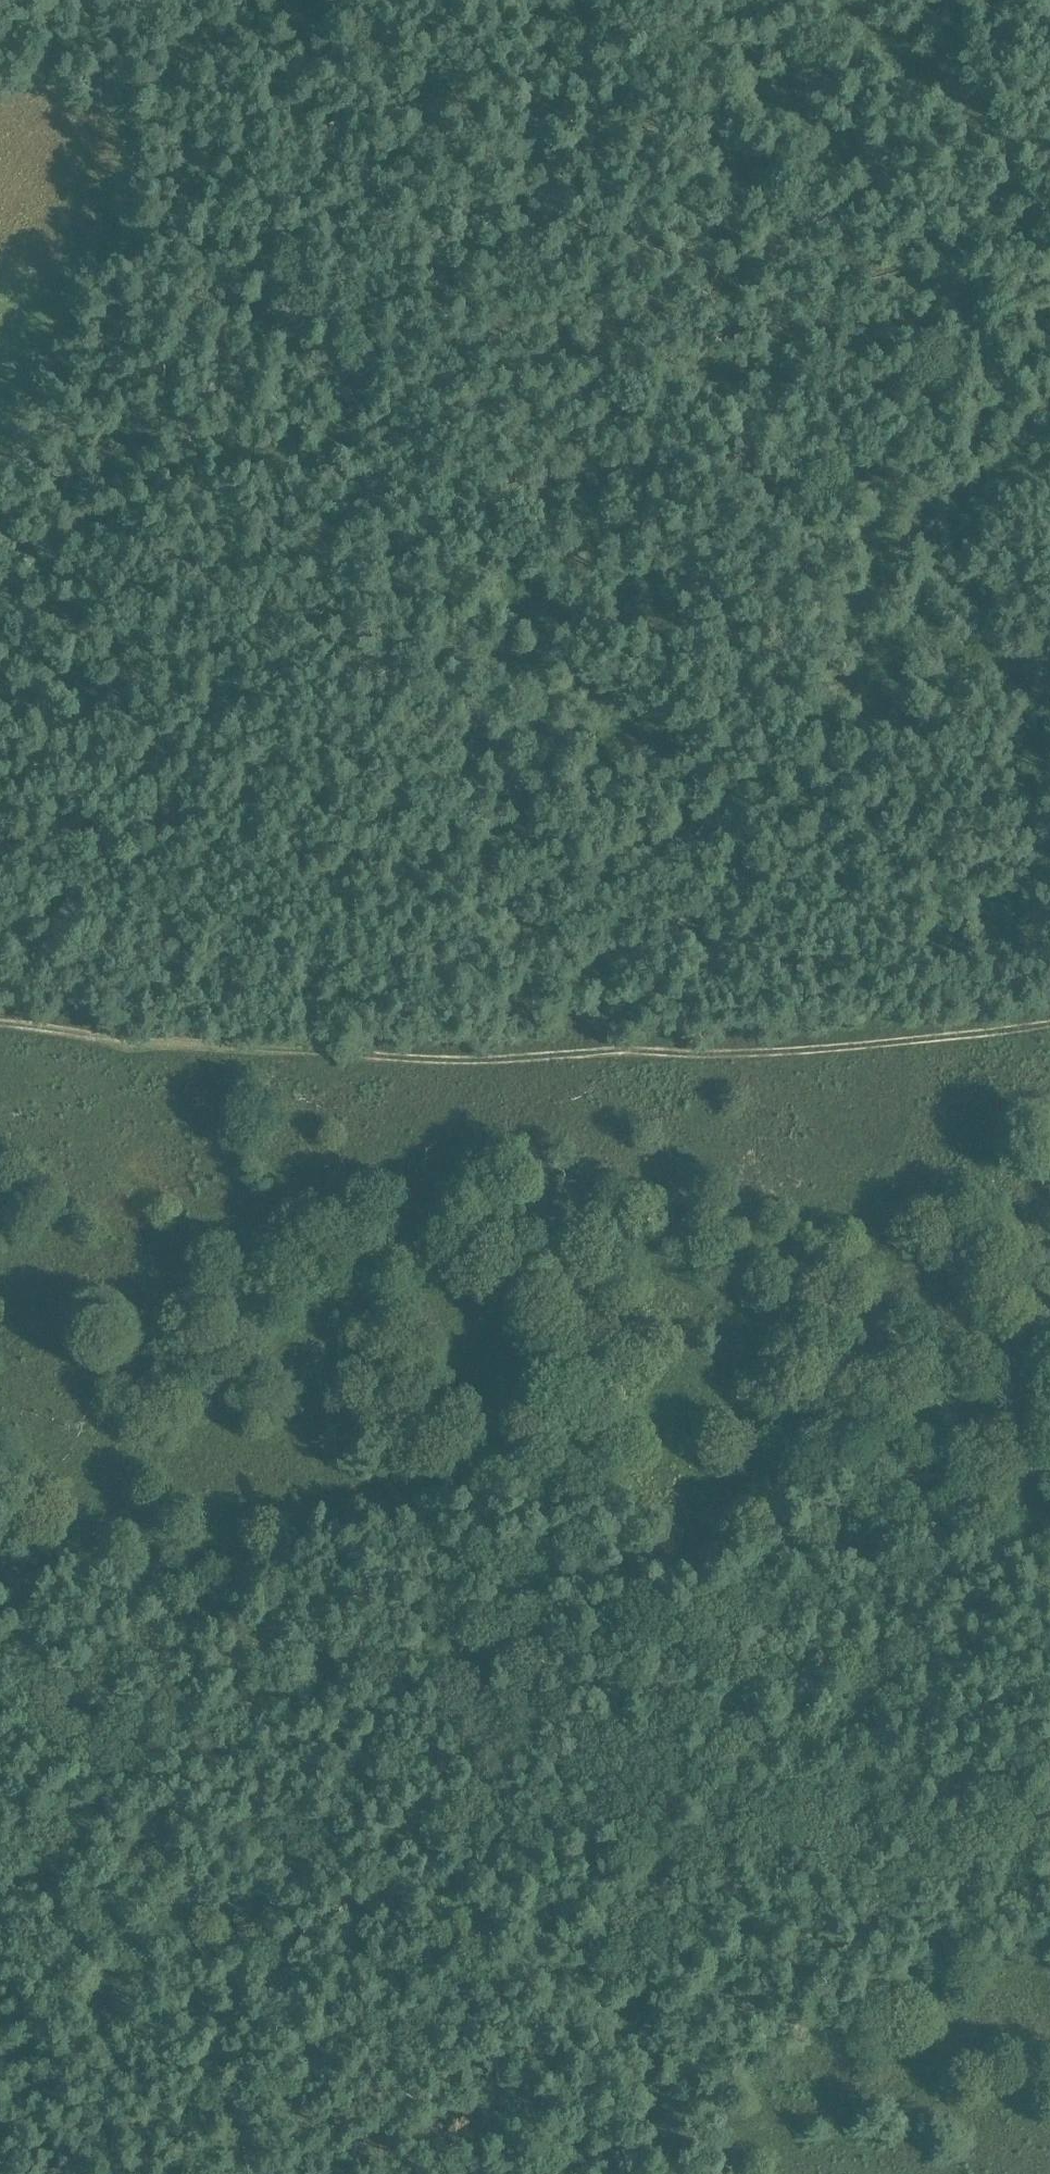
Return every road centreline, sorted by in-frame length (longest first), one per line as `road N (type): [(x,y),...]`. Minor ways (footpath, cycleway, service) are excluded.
road 1 (track): [(0,1026),(299,1059),(497,1064),(809,1051),(1049,1022)]

